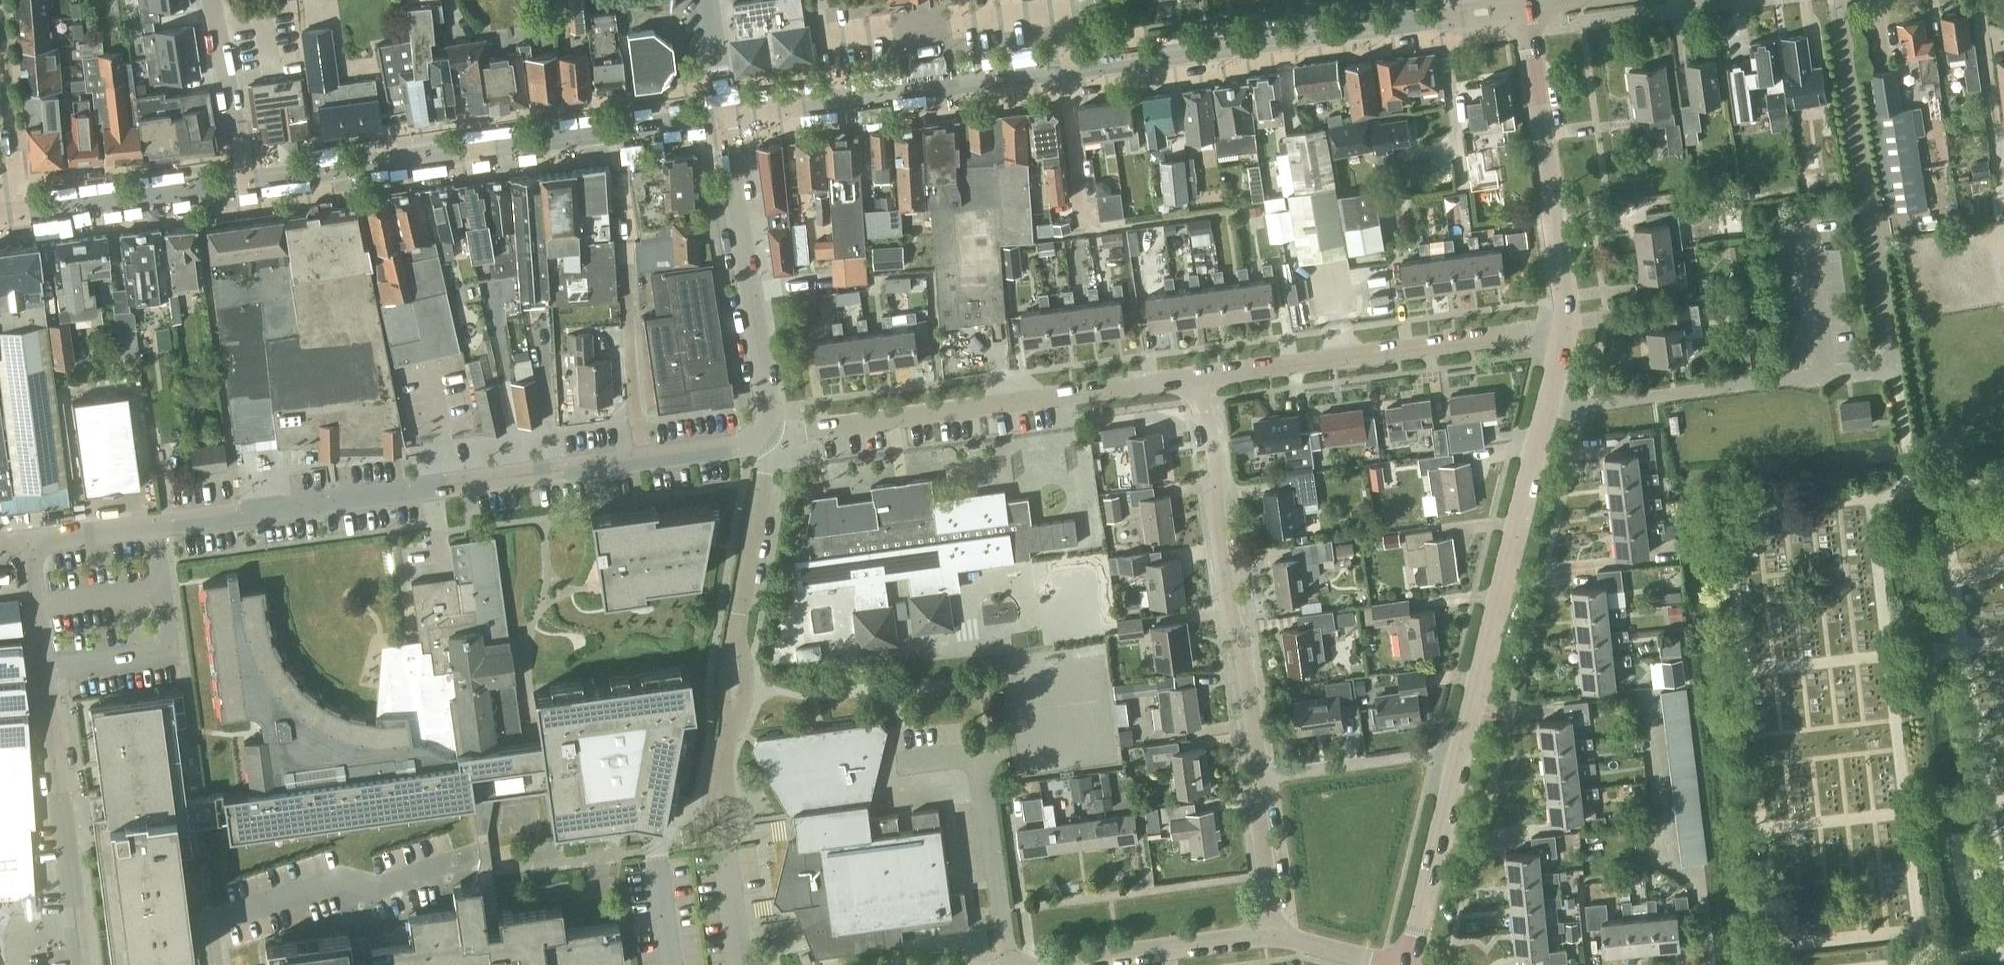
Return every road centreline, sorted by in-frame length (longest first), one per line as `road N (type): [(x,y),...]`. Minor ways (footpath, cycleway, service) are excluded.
road 1 (primary): [(725,114),(1524,6)]
road 2 (residential): [(1842,0),(1893,345),(1887,368),(1586,406),(1548,397)]
road 3 (residential): [(741,964),(717,786),(765,431)]
road 4 (residential): [(155,527),(643,459)]
road 5 (primary): [(245,179),(725,114)]
road 6 (residential): [(765,431),(1194,376)]
road 7 (residential): [(81,964),(29,545)]
road 8 (residential): [(1260,778),(1215,505),(1212,427),(1194,376)]
road 9 (unclassified): [(1458,761),(1548,397)]
road 10 (residential): [(1194,376),(1563,336)]
road 11 (unclassified): [(1563,336),(1564,298),(1524,6)]
road 12 (residential): [(765,431),(725,114)]
road 13 (primary): [(20,210),(245,179)]
road 14 (residential): [(1053,964),(1273,939)]
road 15 (unclassified): [(1408,964),(1458,761)]
road 16 (residential): [(1260,778),(1421,755),(1458,761)]
road 17 (residential): [(643,459),(624,264)]
road 18 (residential): [(20,210),(0,21)]
road 19 (residential): [(245,179),(214,0)]
road 20 (residential): [(1273,939),(1260,778)]
road 21 (residential): [(172,658),(155,527)]
road 22 (residential): [(643,459),(751,443),(765,431)]
road 23 (residential): [(29,545),(155,527)]

